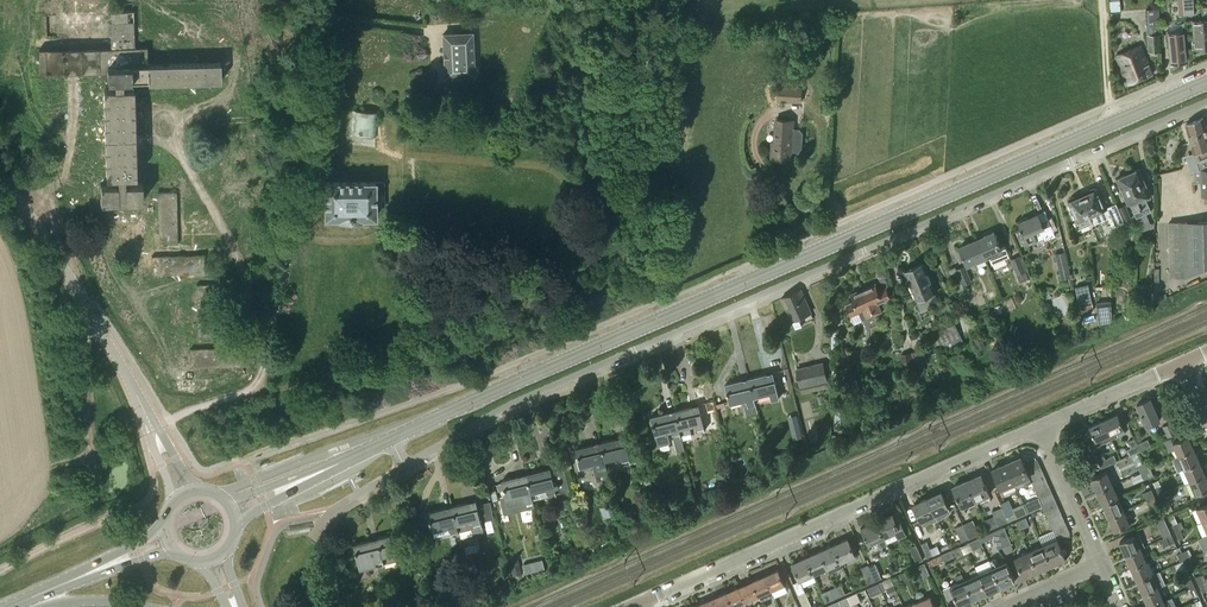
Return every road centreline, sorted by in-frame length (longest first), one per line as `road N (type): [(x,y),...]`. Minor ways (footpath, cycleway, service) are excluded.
road 1 (secondary): [(393,439),(1206,82)]
road 2 (residential): [(406,465),(525,396),(1206,100)]
road 3 (track): [(332,0),(324,105),(258,375),(245,391),(147,429)]
road 4 (residential): [(635,606),(1040,427)]
road 5 (unclassified): [(138,397),(64,269),(0,179)]
road 6 (track): [(179,133),(177,148),(218,218),(265,341)]
road 7 (secondary): [(163,524),(0,605)]
road 8 (secondary): [(374,448),(226,500)]
road 9 (residential): [(1040,427),(1183,363)]
road 10 (secondary): [(236,517),(374,448)]
road 11 (residential): [(1103,566),(1040,427)]
road 12 (secondary): [(37,603),(171,548)]
road 13 (track): [(1102,0),(1116,122)]

